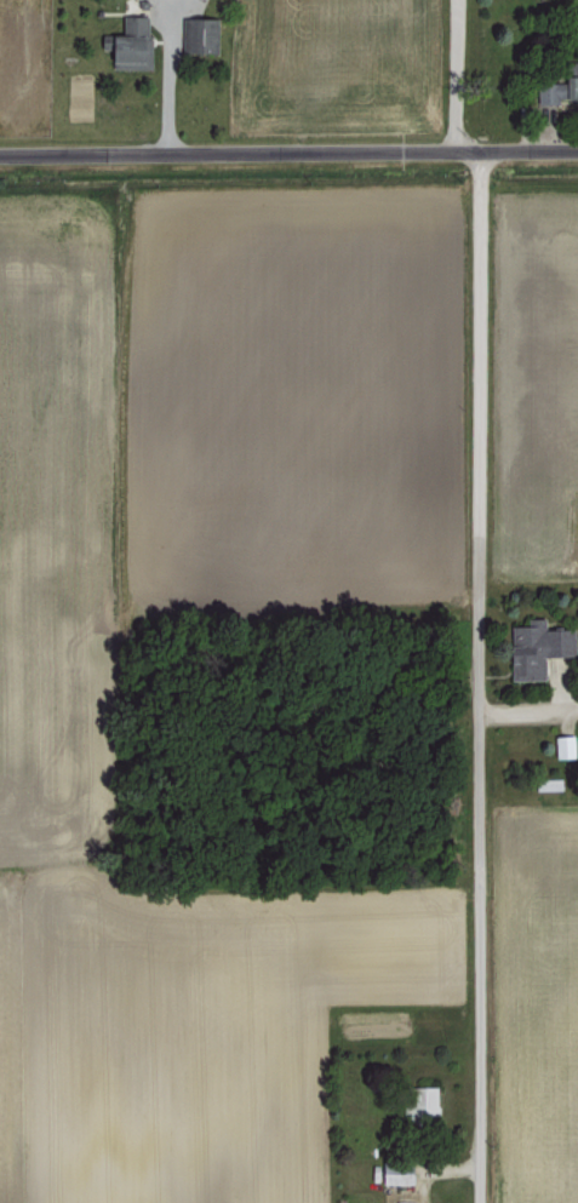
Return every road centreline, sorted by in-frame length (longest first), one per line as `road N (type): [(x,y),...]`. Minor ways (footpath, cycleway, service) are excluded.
road 1 (residential): [(475,1202),(475,154)]
road 2 (residential): [(0,156),(577,150)]

